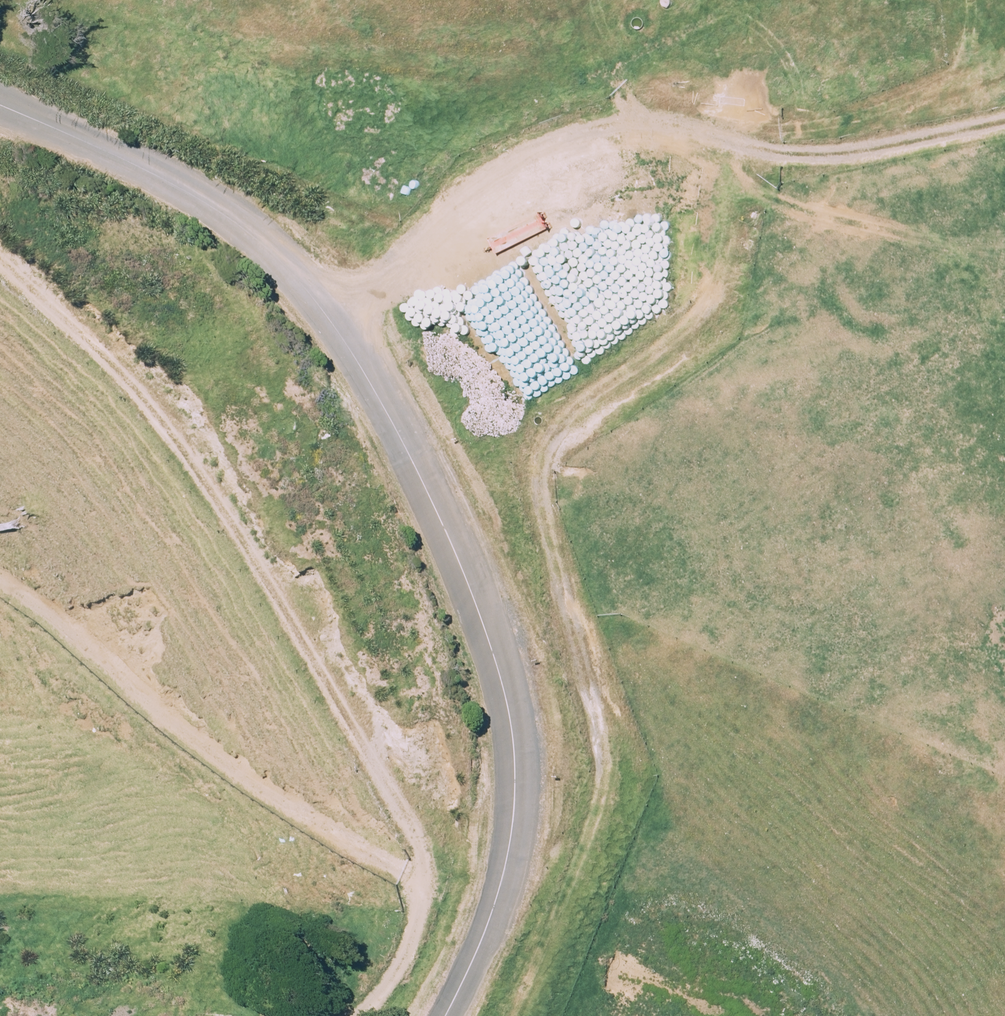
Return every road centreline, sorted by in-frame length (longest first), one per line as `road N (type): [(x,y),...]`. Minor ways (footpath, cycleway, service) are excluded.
road 1 (unclassified): [(444,1015),(498,892),(517,778),(492,654),(389,416),(300,278),(252,234),(194,196),(0,107)]
road 2 (track): [(511,1015),(585,849),(598,798),(594,714),(543,509),(544,454),(570,413),(692,325),(731,276),(744,238),(744,142)]
road 3 (track): [(361,1015),(393,978),(424,893),(411,832),(227,515),(161,420),(0,259)]
road 4 (track): [(1004,123),(803,155),(656,121),(599,128),(483,189),(331,322)]

